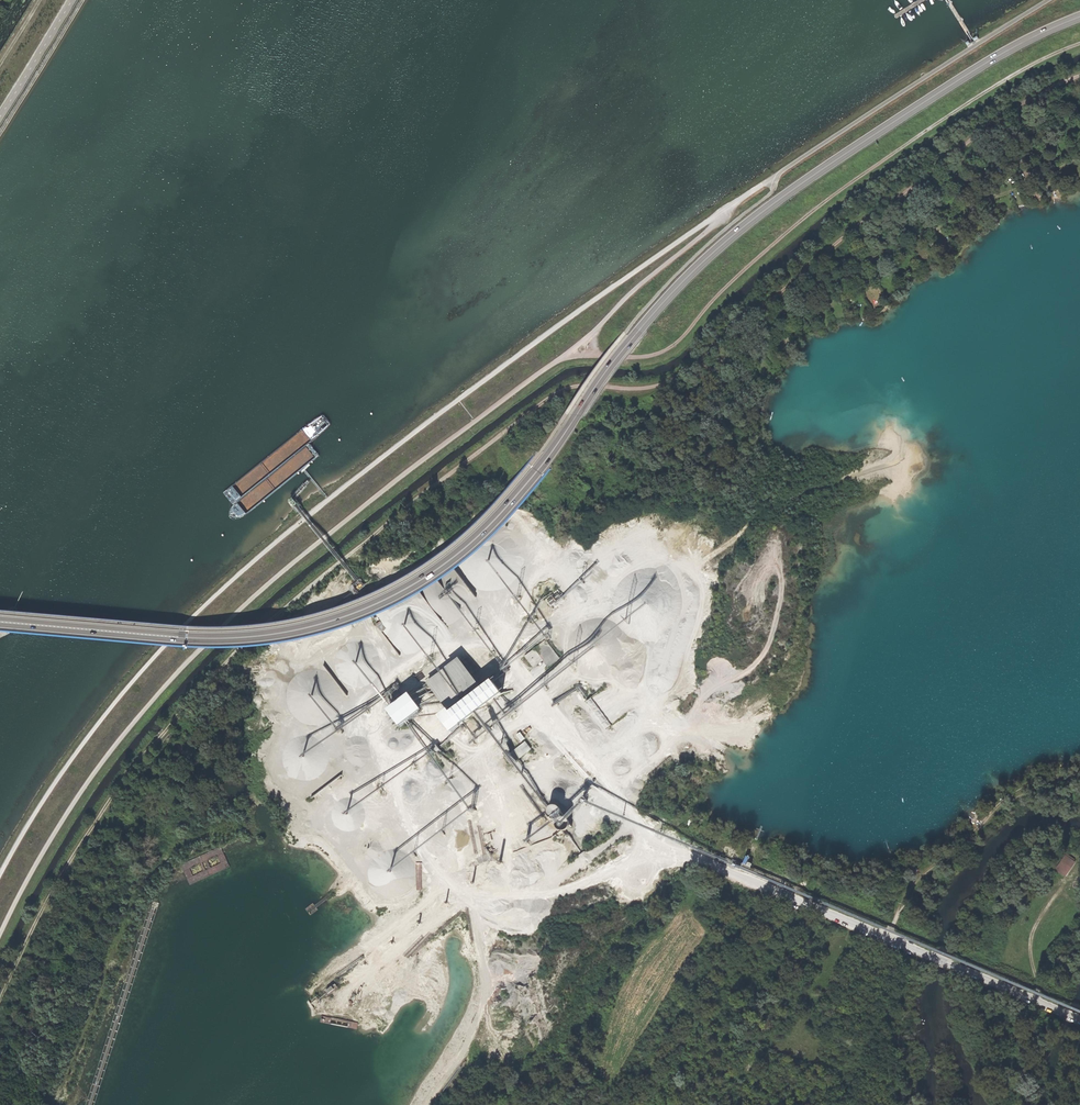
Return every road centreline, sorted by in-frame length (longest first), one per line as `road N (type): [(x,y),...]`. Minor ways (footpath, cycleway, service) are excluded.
road 1 (track): [(1079,77),(1021,107),(841,239),(686,370),(653,387),(557,392),(348,555),(219,666),(142,754),(65,870),(0,997)]
road 2 (track): [(0,874),(116,698),(206,601),(504,365),(780,174)]
road 3 (track): [(734,202),(569,354),(385,487),(195,652),(88,779),(0,935)]
road 4 (primary): [(1079,17),(913,108),(730,239),(642,328),(509,508),(452,562),(370,609),(264,637)]
road 5 (track): [(1079,44),(982,93),(825,200),(711,301),(675,344),(646,355),(569,354)]
road 6 (unclassified): [(1079,1020),(697,858)]
road 7 (primary): [(0,623),(264,637)]
road 8 (track): [(888,939),(908,891),(990,815),(1039,784),(1079,779)]
road 9 (track): [(778,894),(702,984),(624,1104)]
road 10 (track): [(56,1104),(107,968),(22,952)]
road 11 (track): [(431,1071),(445,973),(437,919),(457,888)]
road 12 (track): [(1079,157),(1006,191),(989,190),(960,152)]
road 13 (track): [(1075,873),(1033,932),(1036,1001)]
road 14 (tertiary): [(70,0),(0,115)]
road 15 (track): [(980,178),(936,219),(873,216)]

